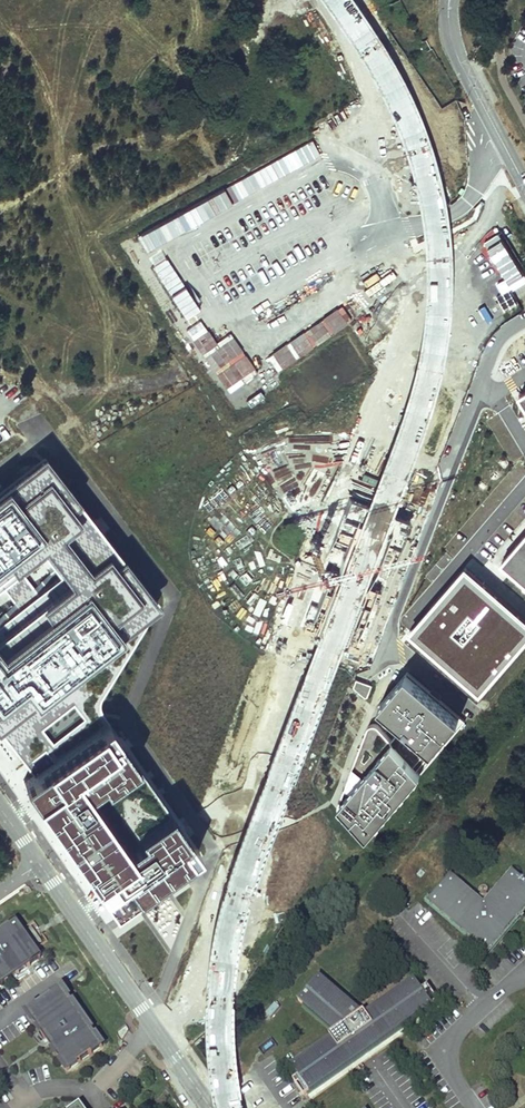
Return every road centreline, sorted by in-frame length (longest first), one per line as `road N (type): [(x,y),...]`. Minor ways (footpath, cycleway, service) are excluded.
road 1 (tertiary): [(212,1107),(39,861)]
road 2 (tertiary): [(524,180),(455,48),(448,0)]
road 3 (residential): [(524,974),(481,1003),(450,1042),(458,1078),(476,1107)]

